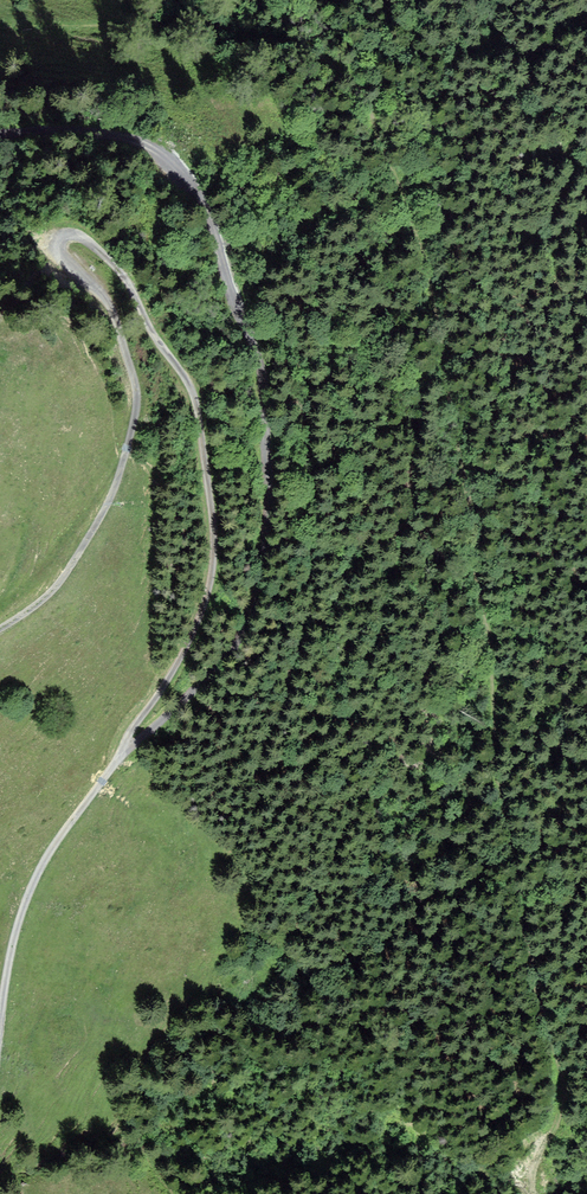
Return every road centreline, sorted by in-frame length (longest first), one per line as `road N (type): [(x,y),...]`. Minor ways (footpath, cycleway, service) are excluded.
road 1 (unclassified): [(0,1028),(13,945),(35,881),(167,683),(204,606),(215,558),(191,389),(117,267),(72,235),(58,242),(58,254),(113,312),(134,377),(136,413),(112,493),(63,578),(0,628)]
road 2 (track): [(118,759),(224,658),(257,568),(266,486),(259,364),(189,181),(162,154),(101,133),(0,130)]

